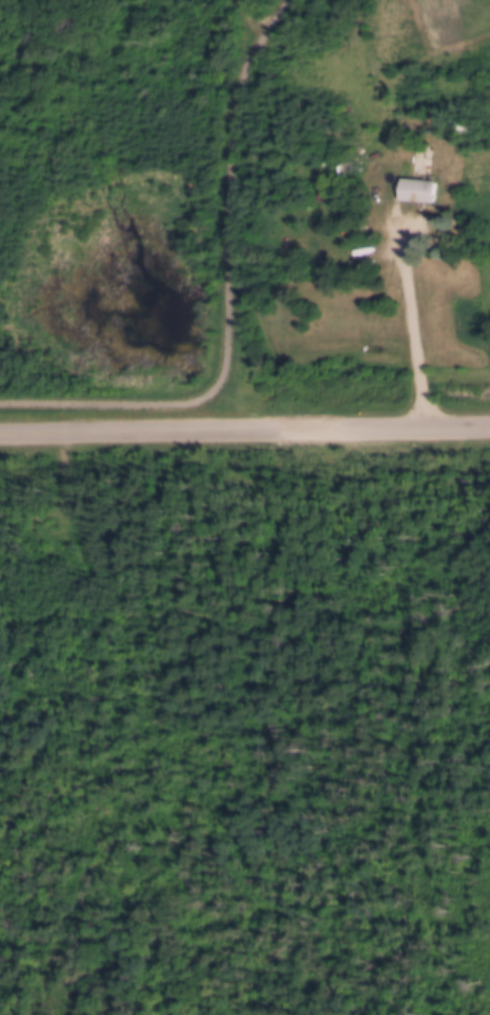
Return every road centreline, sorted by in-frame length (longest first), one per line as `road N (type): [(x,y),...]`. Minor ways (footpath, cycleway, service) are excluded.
road 1 (residential): [(489,425),(0,430)]

